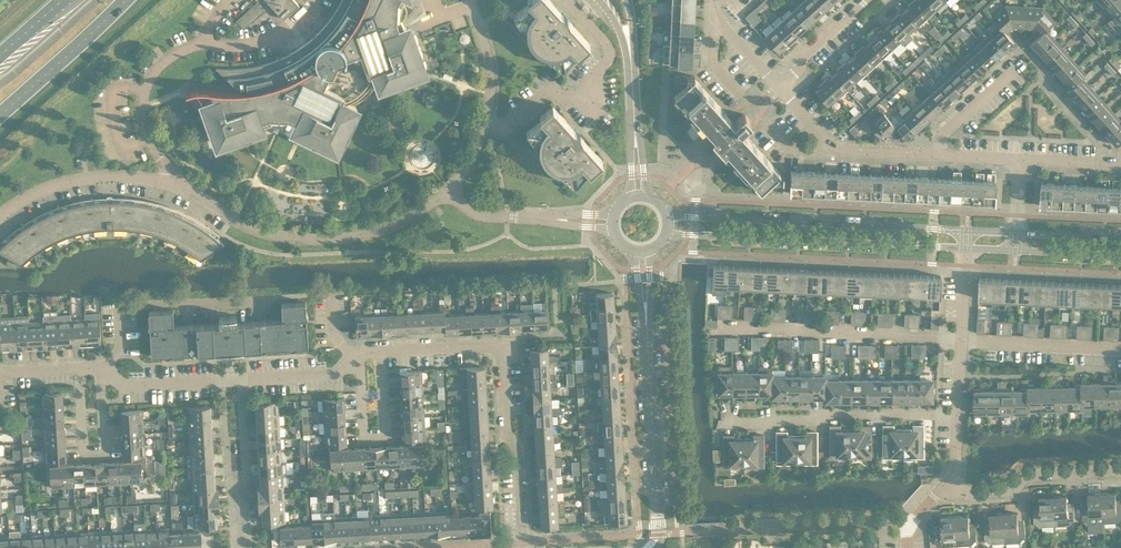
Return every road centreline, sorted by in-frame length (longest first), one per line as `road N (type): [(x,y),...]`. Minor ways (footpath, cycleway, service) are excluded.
road 1 (residential): [(384,350),(502,345),(524,547)]
road 2 (tertiary): [(664,237),(966,249)]
road 3 (tertiary): [(967,230),(666,213)]
road 4 (residential): [(174,184),(260,230),(308,239),(374,232),(447,192)]
road 5 (residential): [(99,367),(128,388),(332,375),(361,356)]
road 6 (residential): [(957,416),(721,422)]
road 7 (residential): [(647,547),(655,534),(646,325)]
road 8 (tertiary): [(599,0),(627,59),(627,199)]
road 9 (tertiary): [(651,197),(628,0)]
road 10 (residential): [(361,356),(365,436),(388,435),(384,350)]
road 11 (residential): [(99,367),(106,451),(86,451),(80,368)]
road 12 (residential): [(0,219),(72,181),(137,176),(174,184)]
road 13 (residential): [(944,488),(1004,493),(1032,476),(1120,469)]
road 14 (residential): [(930,155),(836,150),(778,87)]
road 15 (residential): [(201,45),(164,62),(144,94),(149,139),(174,184)]
road 16 (trunk): [(0,116),(127,0)]
road 17 (residential): [(962,340),(1120,348)]
road 18 (residential): [(315,0),(267,39),(201,45)]
road 19 (residential): [(484,124),(488,63),(470,0)]
road 20 (residential): [(778,87),(866,0)]

